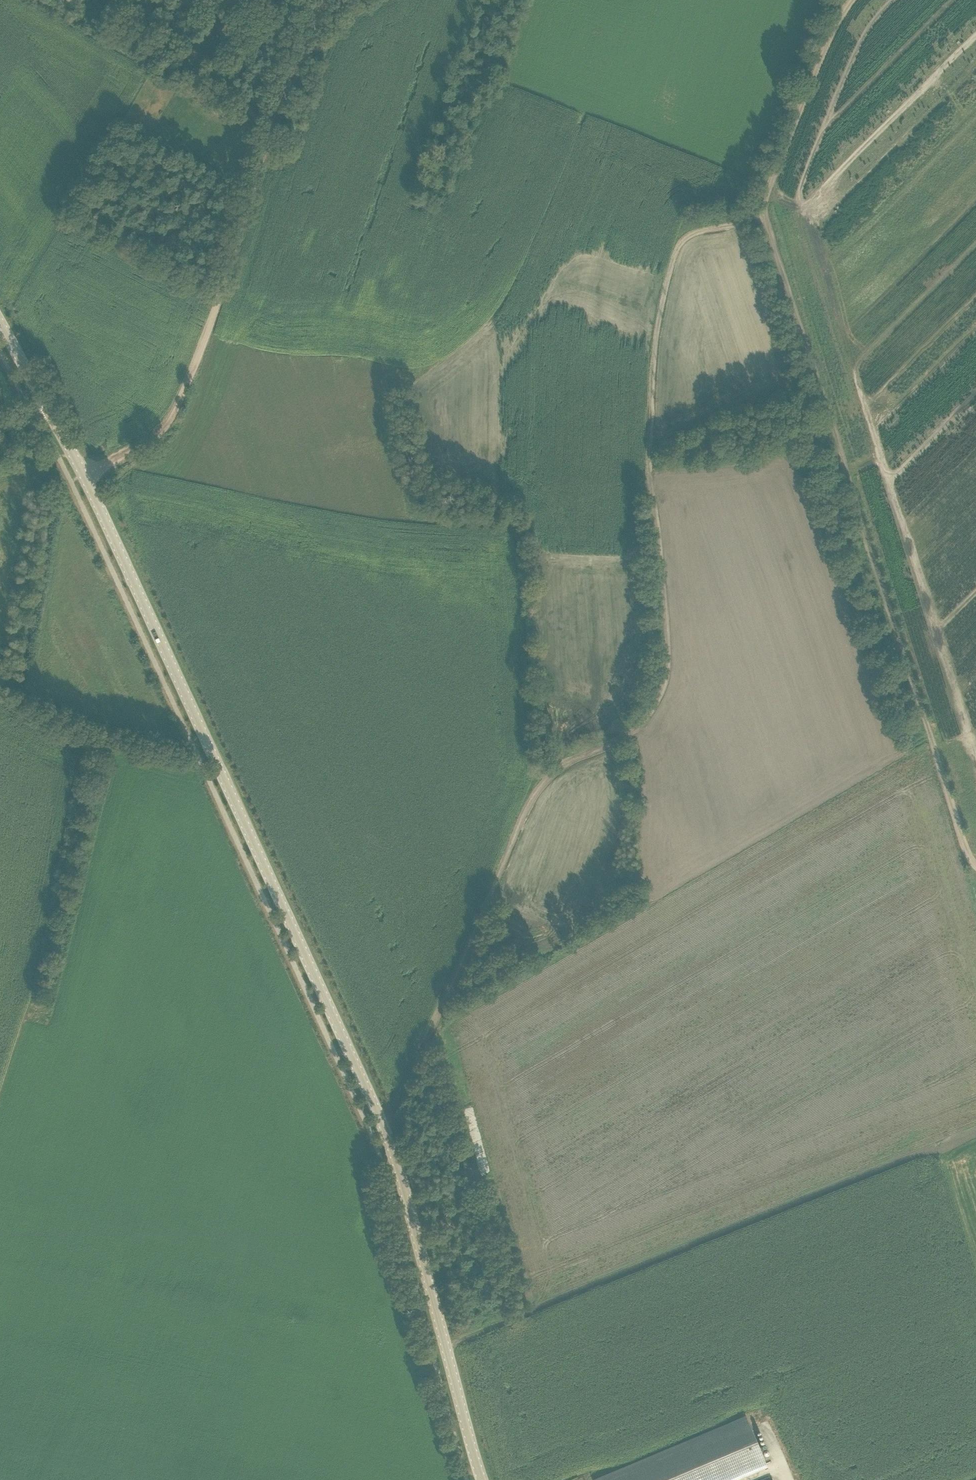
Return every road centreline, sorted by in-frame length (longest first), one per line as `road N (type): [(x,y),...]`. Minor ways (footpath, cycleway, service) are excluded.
road 1 (tertiary): [(481,1479),(383,1120),(46,405)]
road 2 (track): [(767,213),(690,233),(671,267),(657,423),(667,630),(645,707),(530,786),(383,1120)]
road 3 (track): [(767,213),(975,866)]
road 4 (track): [(83,475),(163,430),(177,406),(315,4)]
road 5 (track): [(847,0),(831,14),(767,213)]

